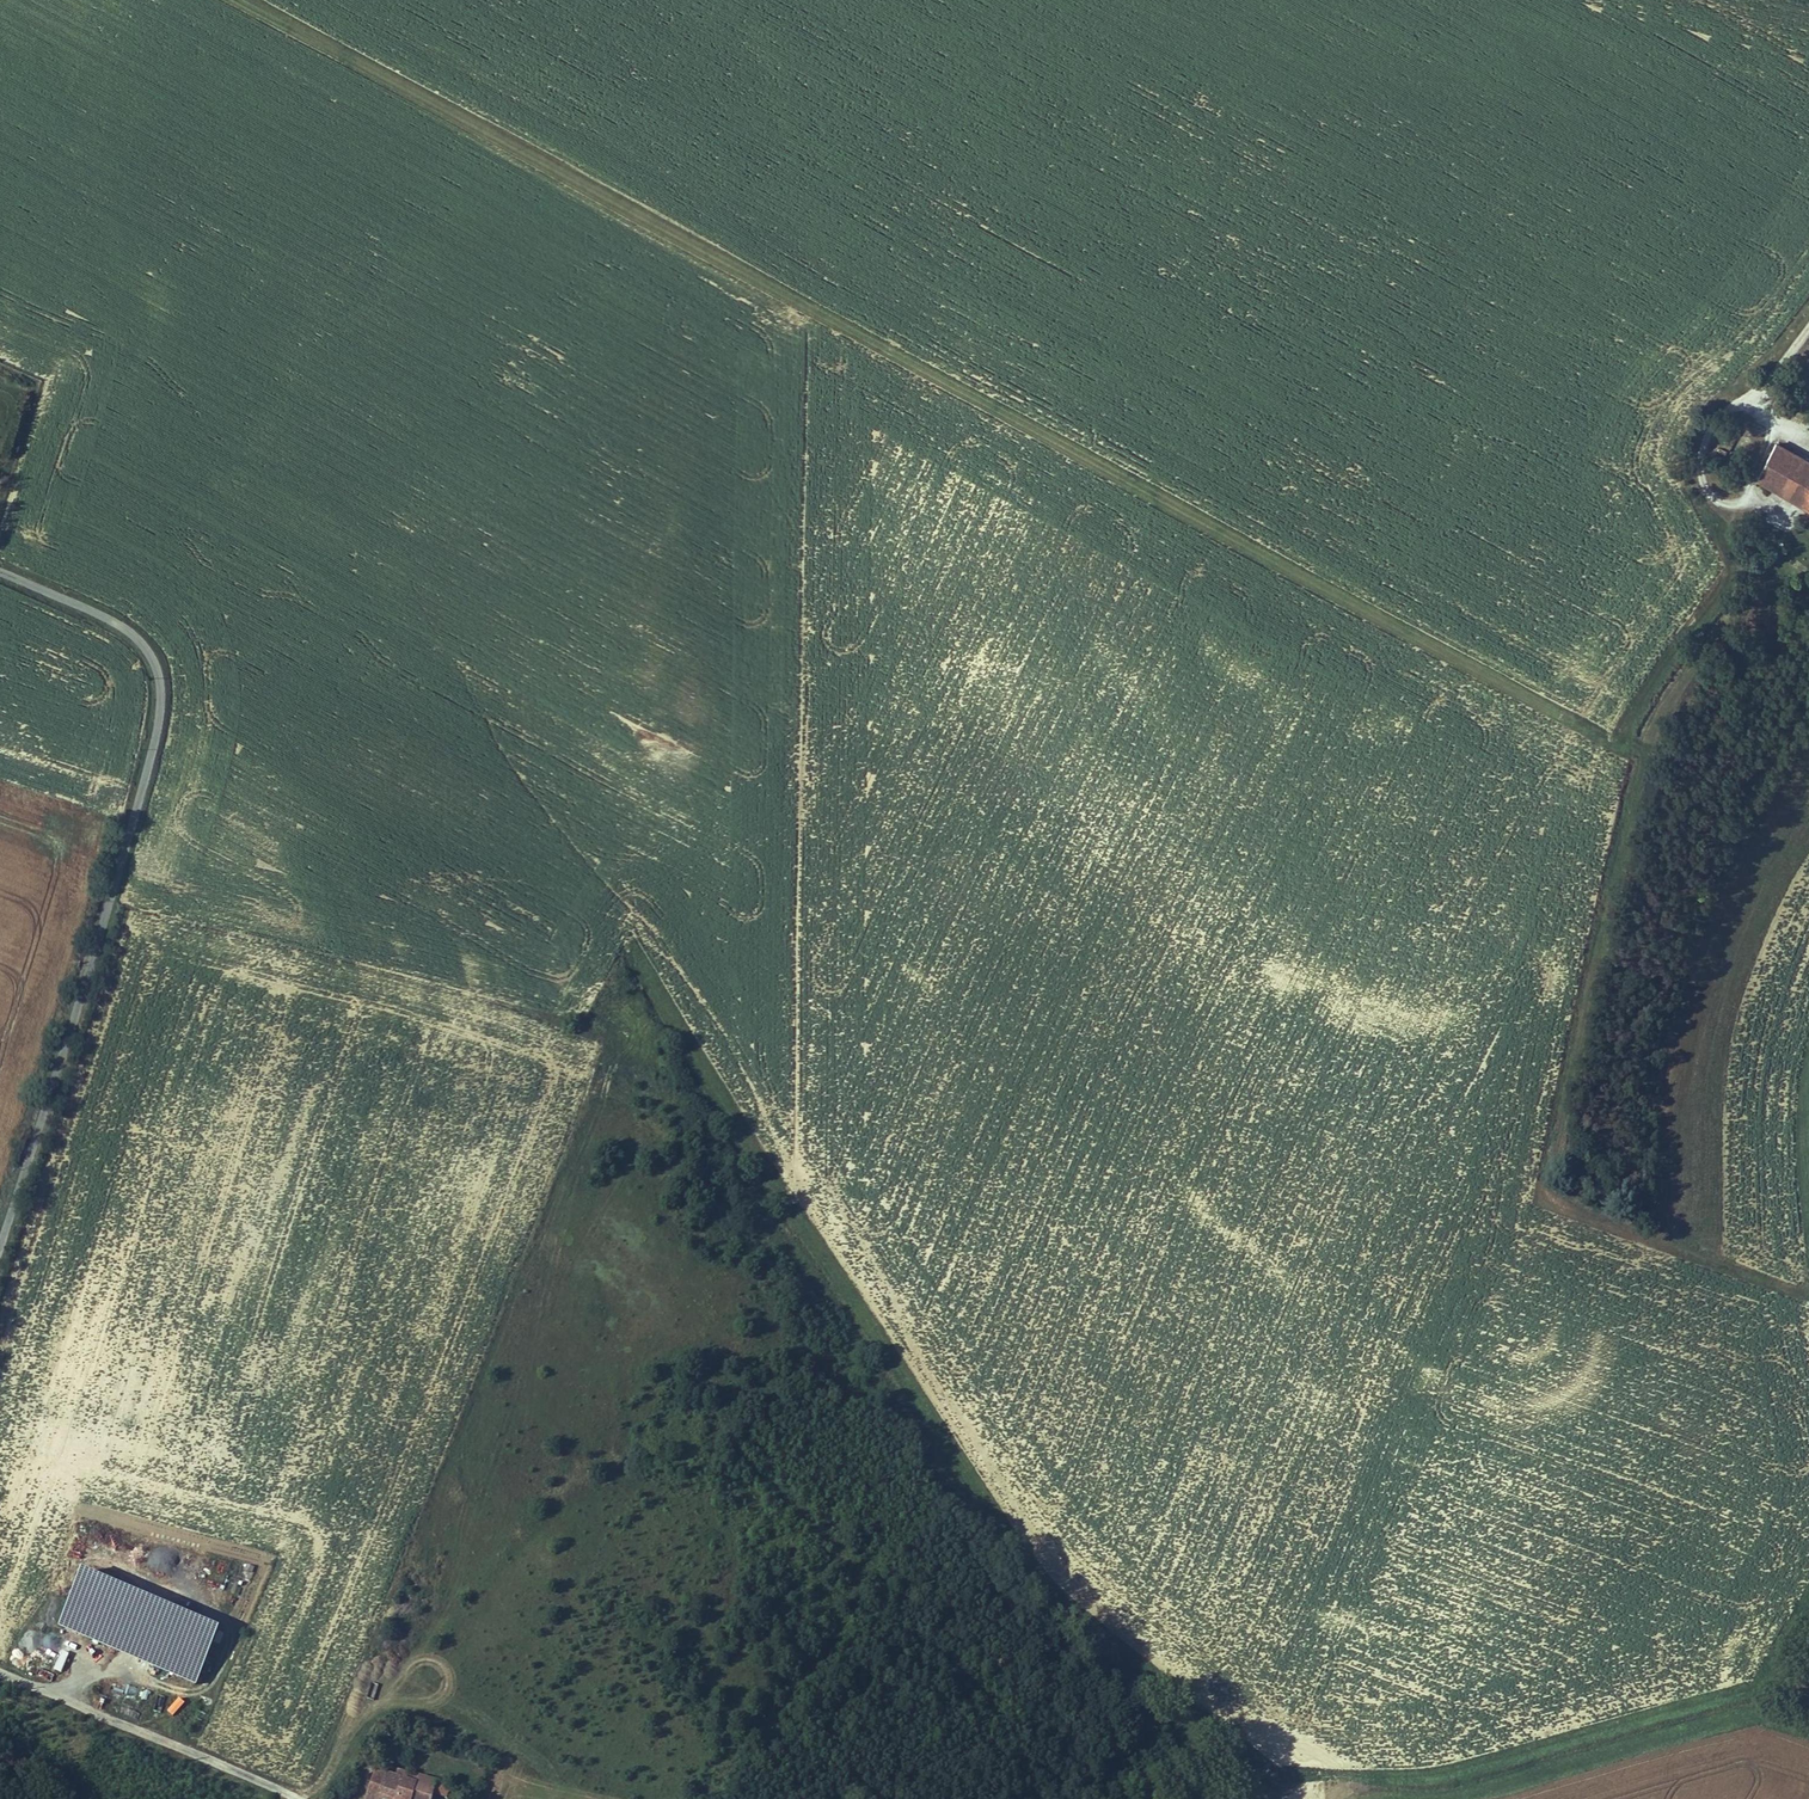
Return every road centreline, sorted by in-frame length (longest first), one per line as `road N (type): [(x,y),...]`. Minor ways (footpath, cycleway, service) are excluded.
road 1 (unclassified): [(0,585),(151,654),(179,689),(178,726),(0,1243)]

